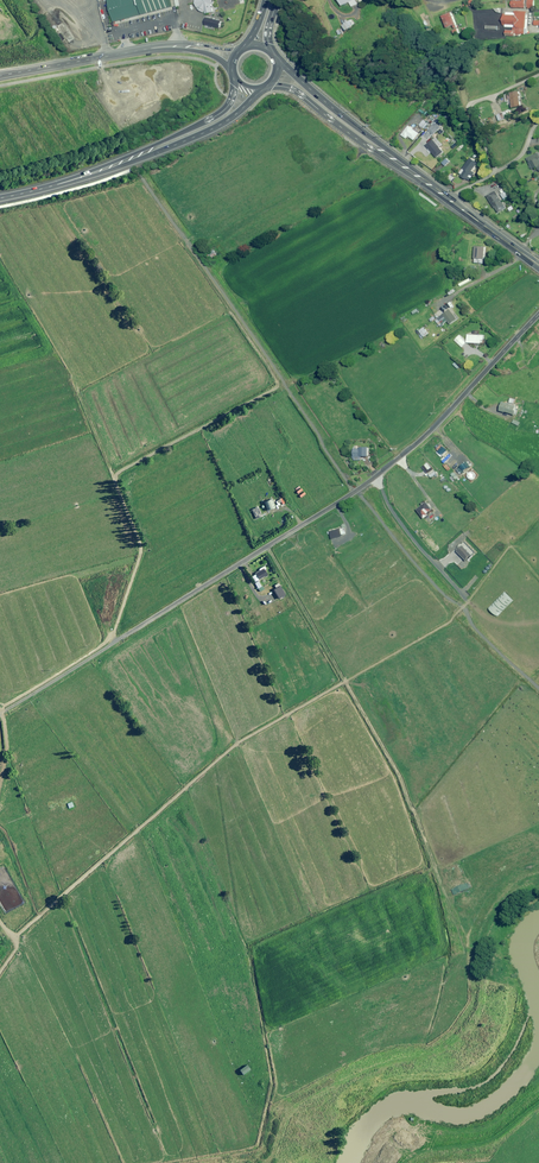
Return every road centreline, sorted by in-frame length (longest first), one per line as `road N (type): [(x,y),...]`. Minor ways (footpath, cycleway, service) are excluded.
road 1 (track): [(12,934),(233,743),(450,622),(510,545),(538,577)]
road 2 (unclassified): [(121,637),(376,475),(418,443),(538,313)]
road 3 (primary): [(389,157),(538,265)]
road 4 (tertiary): [(176,47),(0,76)]
road 5 (primary): [(274,59),(389,157)]
road 6 (primary): [(389,157),(291,90),(264,87)]
road 7 (primary): [(256,90),(217,126),(131,159)]
road 8 (track): [(121,637),(0,713)]
road 9 (primary): [(131,159),(221,112),(234,77)]
road 10 (primary): [(131,159),(0,199)]

